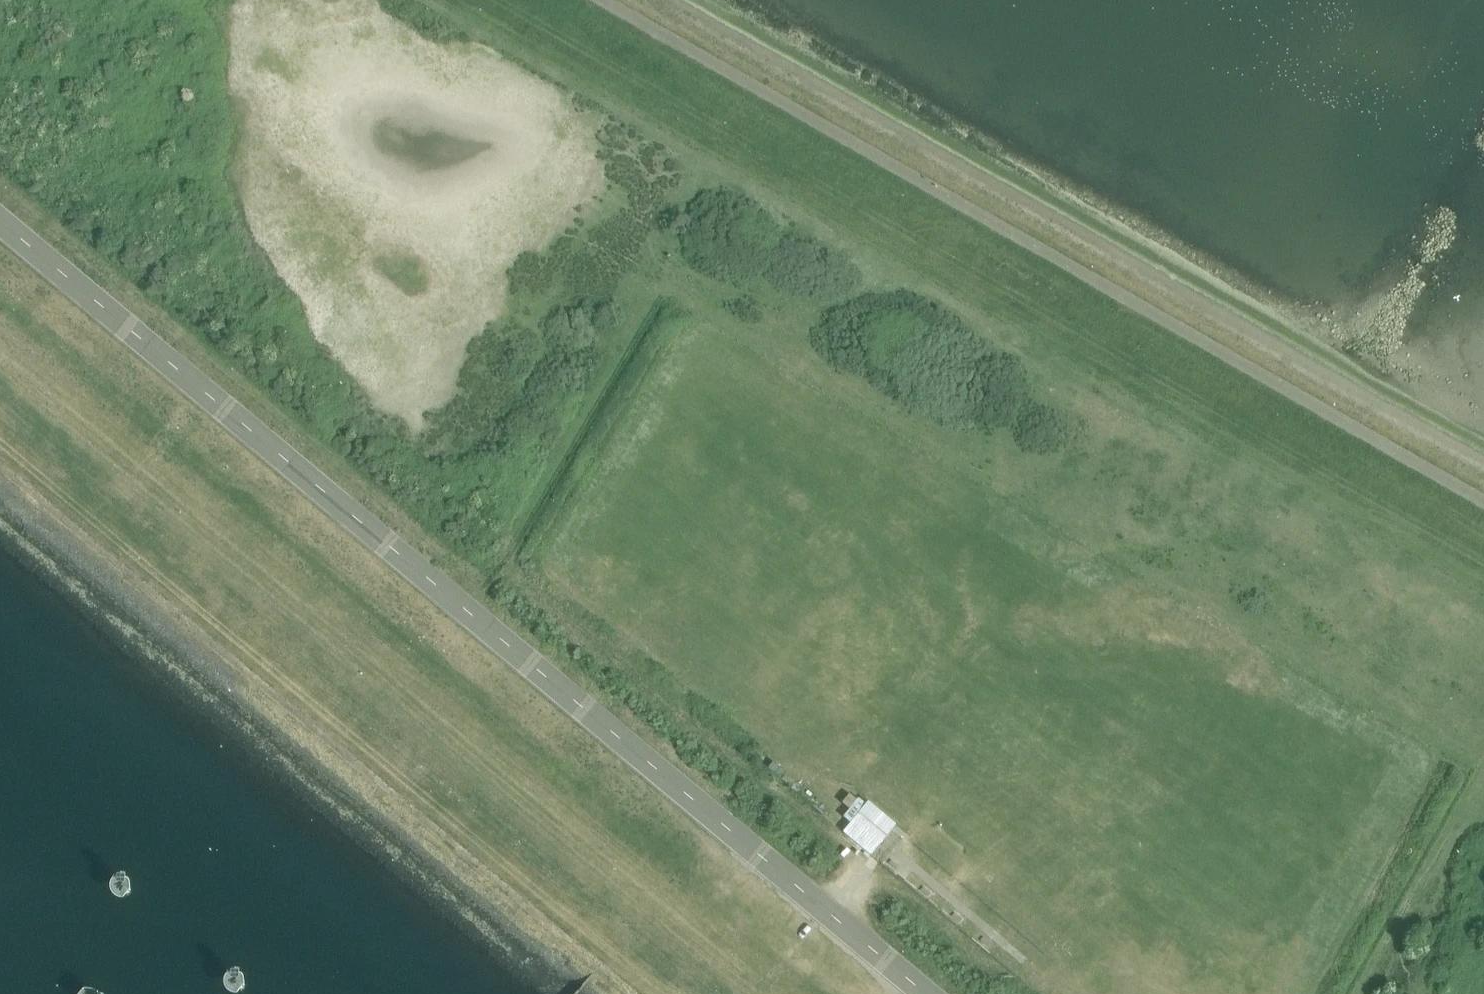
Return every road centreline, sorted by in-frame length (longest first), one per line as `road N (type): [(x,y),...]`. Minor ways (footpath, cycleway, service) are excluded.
road 1 (tertiary): [(926,993),(0,221)]

